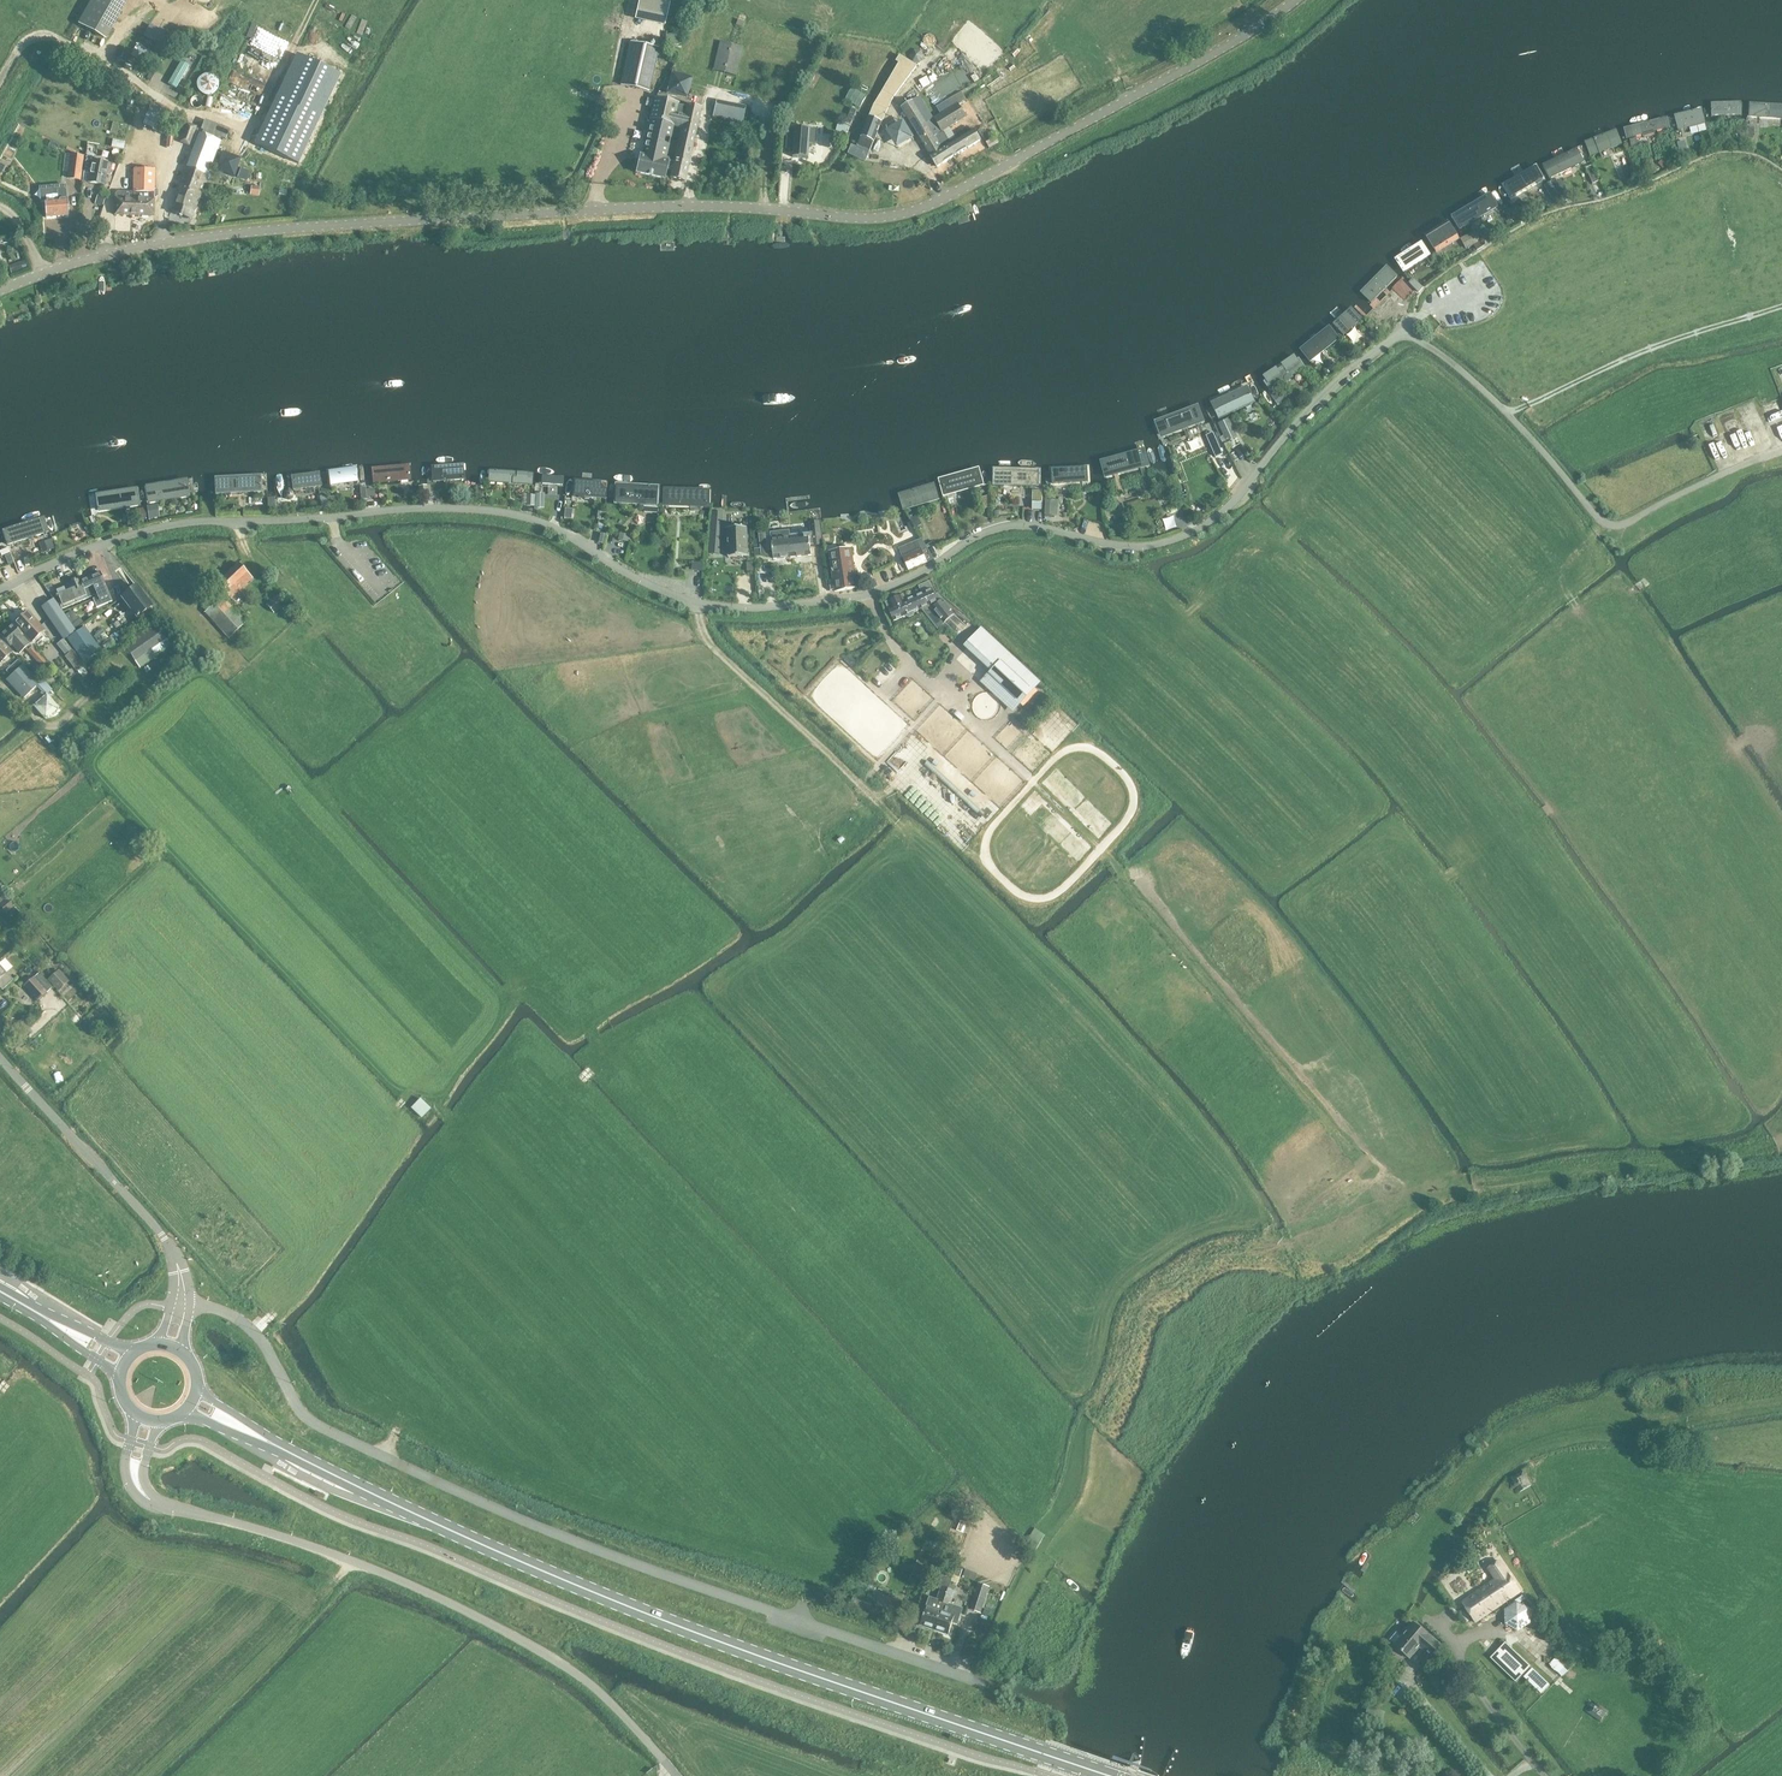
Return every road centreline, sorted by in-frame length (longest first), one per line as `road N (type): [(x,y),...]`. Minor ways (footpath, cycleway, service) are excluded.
road 1 (residential): [(0,586),(117,537),(183,523),(433,508),(507,513),(554,527),(653,587),(700,604),(763,608),(879,592),(989,530),(1035,527),(1131,547),(1158,544),(1234,503),(1314,403),(1401,334)]
road 2 (unclassified): [(1296,0),(1257,29),(960,191),(889,217),(689,206),(213,231),(142,241),(0,292)]
road 3 (residential): [(985,1683),(561,1535),(323,1428),(303,1414),(251,1329),(222,1311),(181,1303)]
road 4 (primary): [(1111,1775),(754,1656),(404,1509)]
road 5 (unclassified): [(676,1775),(590,1684),(494,1625),(357,1563),(165,1506)]
road 6 (track): [(1037,954),(707,639),(700,604)]
road 7 (track): [(314,0),(246,130),(212,116),(179,116),(103,57),(51,36),(33,37),(0,77)]
road 8 (track): [(1357,1157),(1103,849)]
road 9 (track): [(1034,782),(1058,755),(1094,749),(1127,778),(1132,808),(1103,849),(1061,891),(1042,899),(1022,895),(990,865),(990,831)]
road 10 (residential): [(181,1303),(168,1243),(0,1055)]
road 11 (track): [(1781,308),(1658,347),(1508,413)]
road 12 (primary): [(276,1445),(404,1509)]
road 13 (track): [(1041,1561),(985,1683)]
road 14 (unclassified): [(128,1407),(127,1481),(145,1501),(165,1506)]

